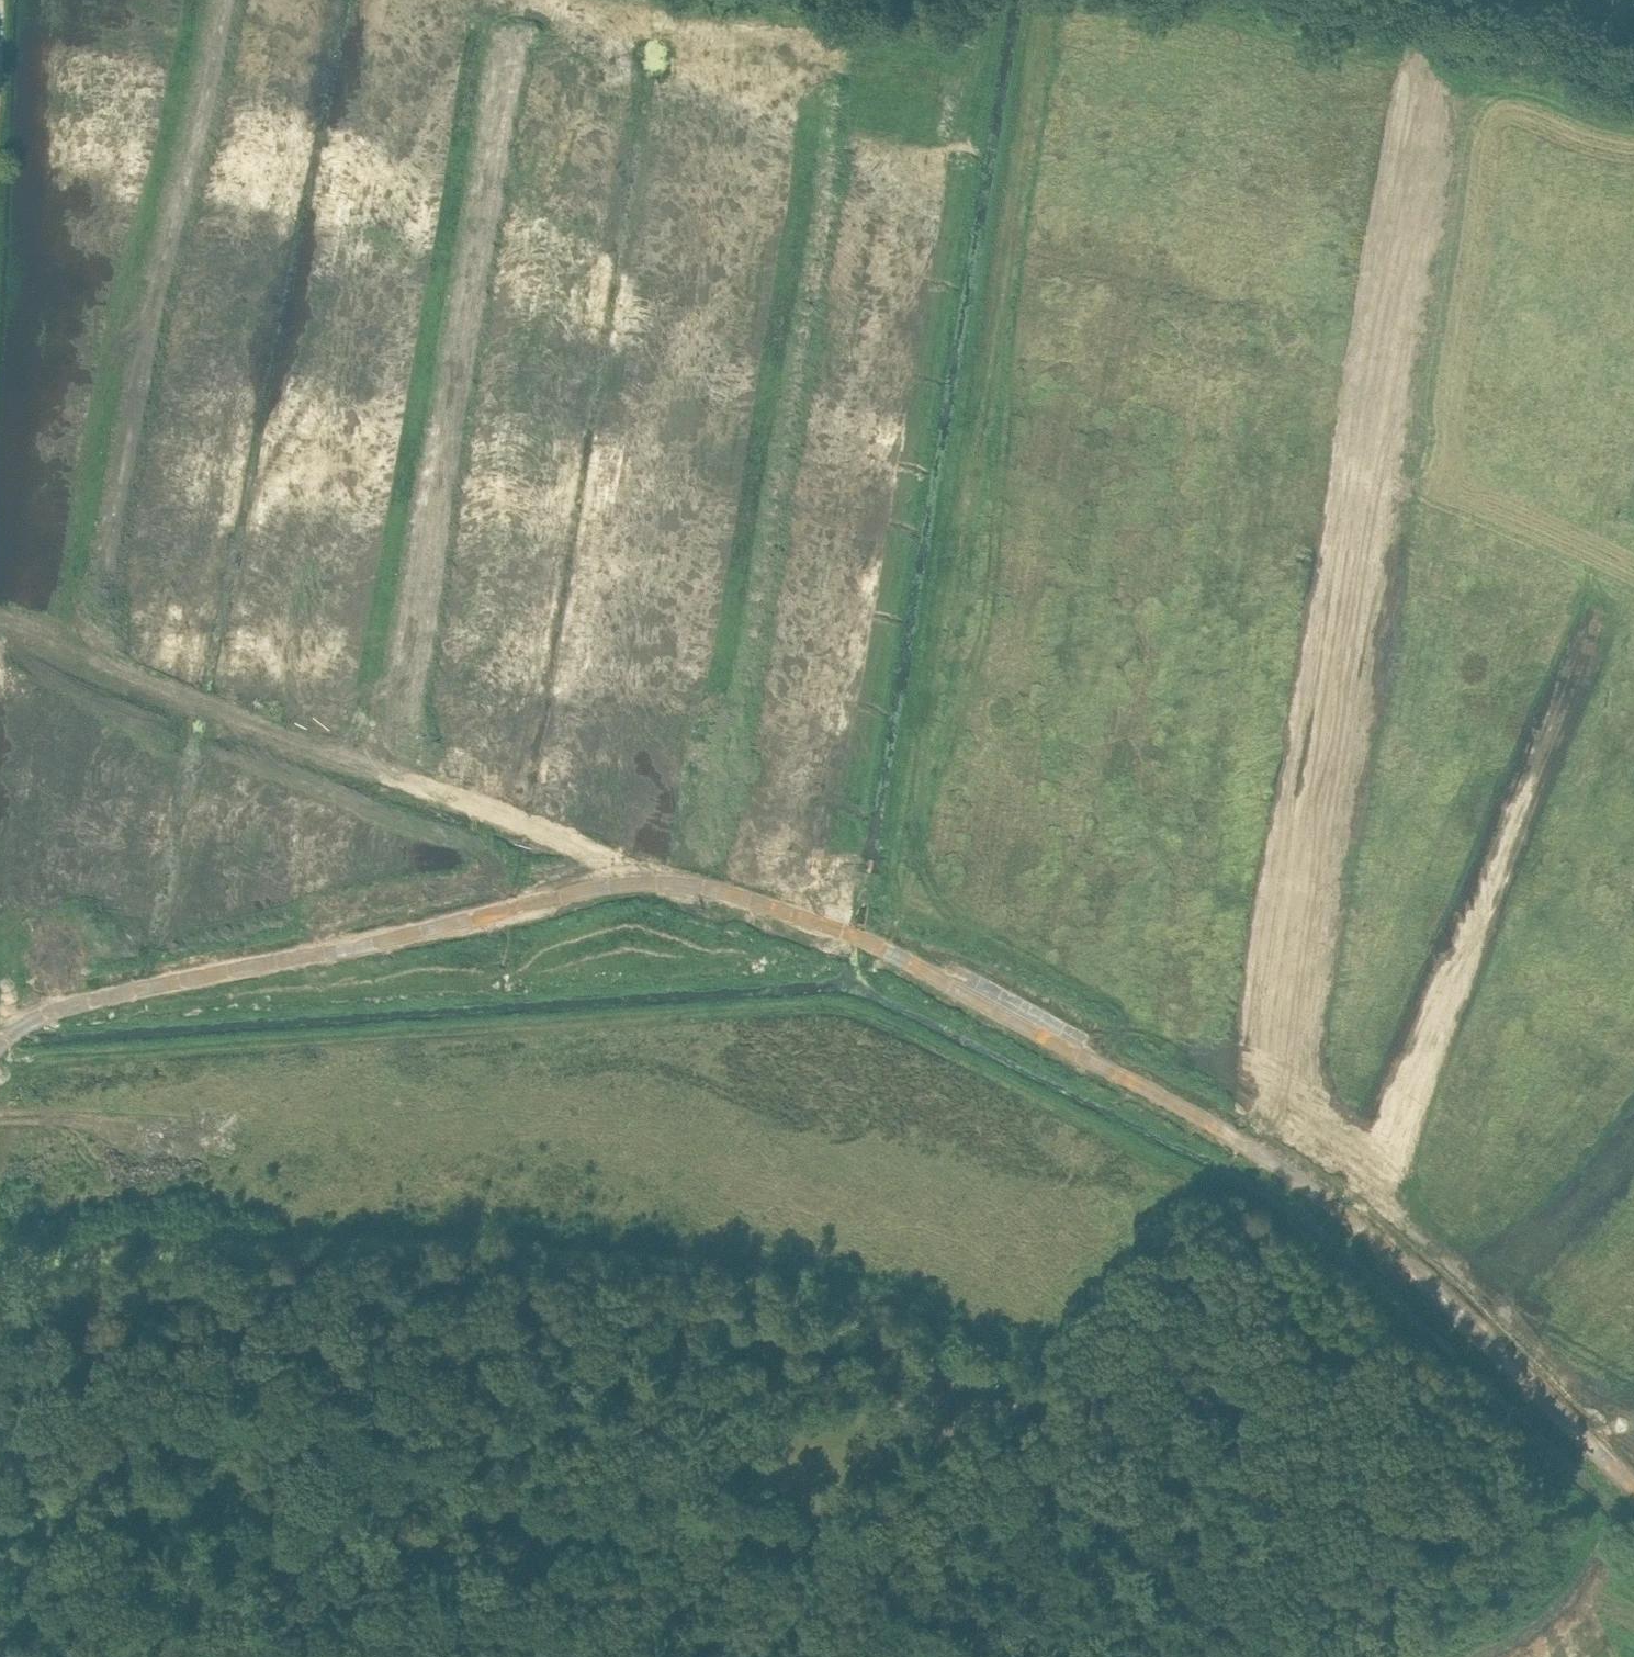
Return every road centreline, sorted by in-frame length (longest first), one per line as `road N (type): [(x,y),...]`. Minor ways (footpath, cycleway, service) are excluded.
road 1 (track): [(1297,0),(1633,76)]

